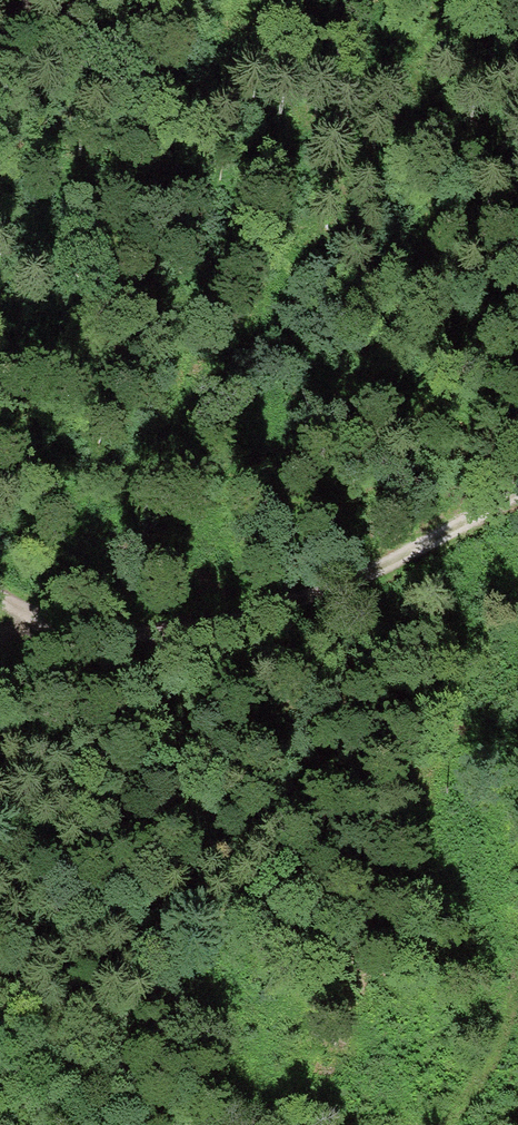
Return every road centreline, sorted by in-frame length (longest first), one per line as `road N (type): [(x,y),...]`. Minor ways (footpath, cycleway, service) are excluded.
road 1 (track): [(517,482),(304,588),(189,615),(66,628),(0,600)]

